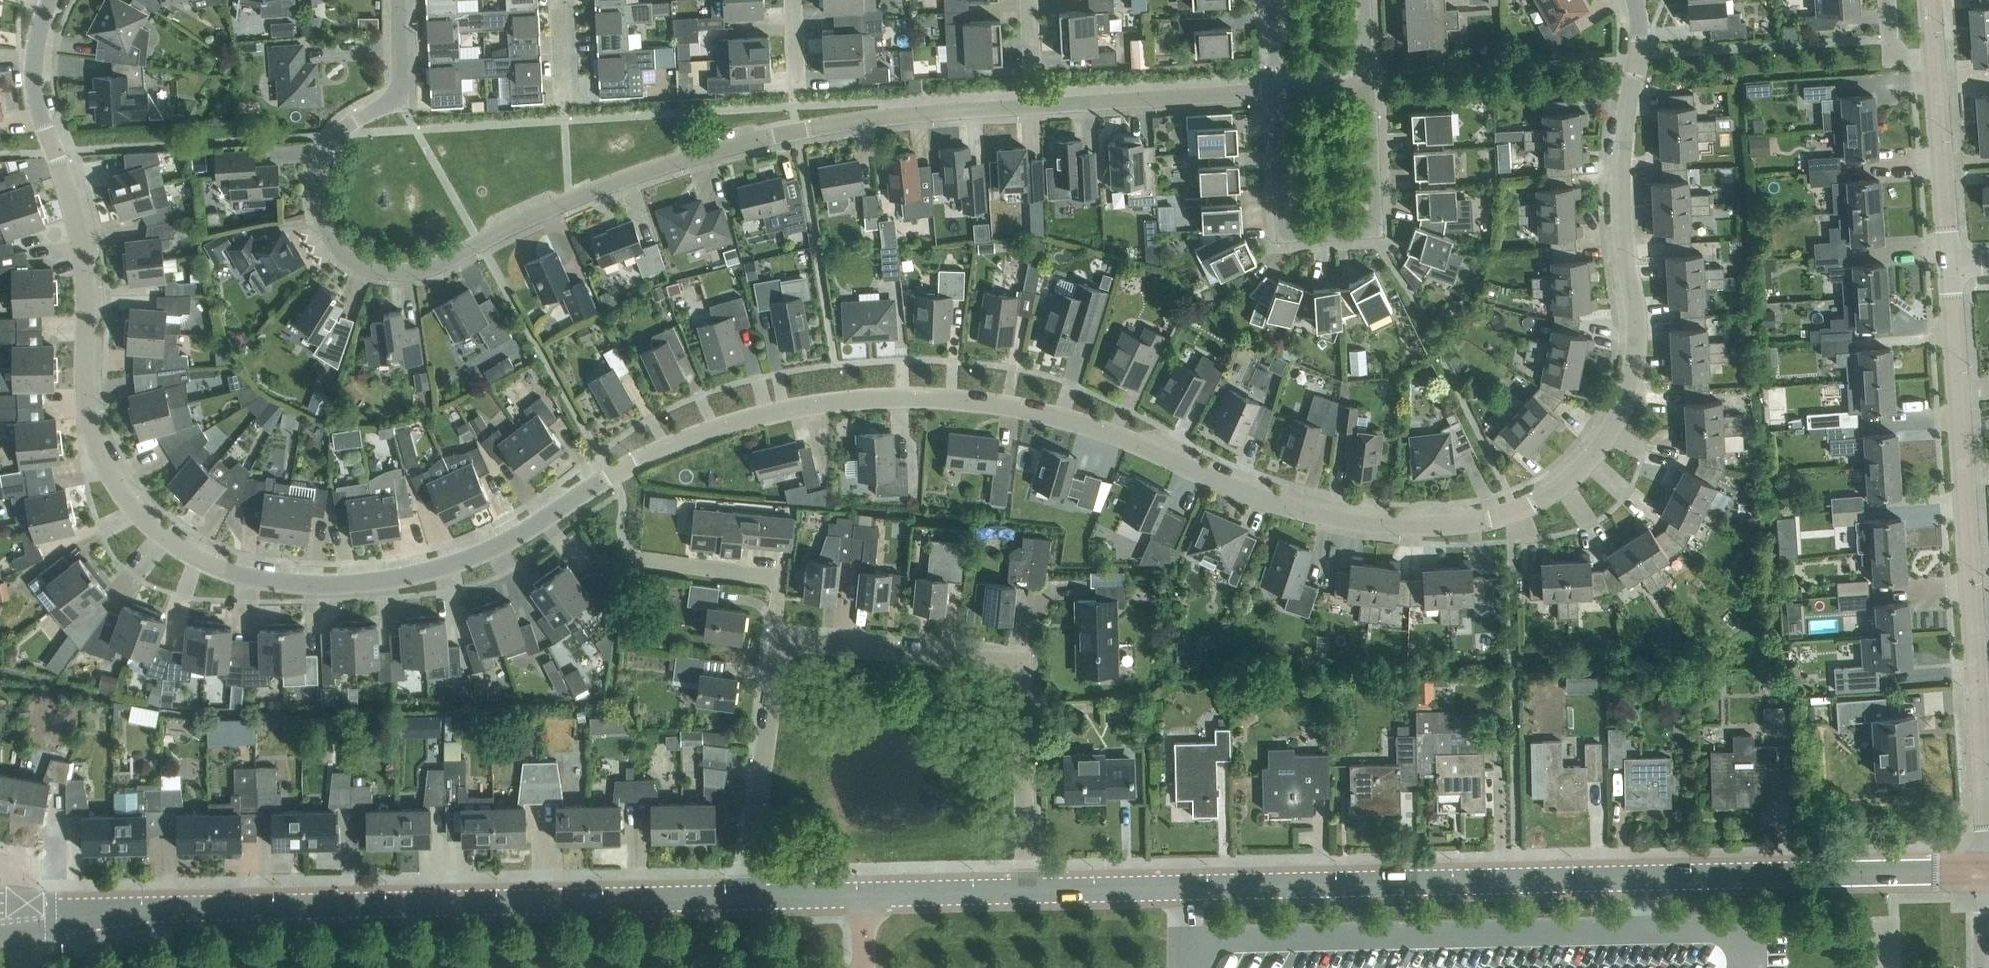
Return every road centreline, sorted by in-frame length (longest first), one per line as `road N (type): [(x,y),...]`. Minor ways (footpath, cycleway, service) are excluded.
road 1 (residential): [(53,0),(36,56),(37,90),(86,256),(91,418),(105,482),(146,533),(191,564),(277,591),(338,593),(458,563),(665,448),(839,402),(929,398),(1078,424),(1251,496),(1350,521),(1461,527),(1509,518),(1551,494),(1586,461),(1610,429),(1635,372),(1626,207),(1637,0)]
road 2 (residential): [(1274,91),(926,112),(797,129),(689,157),(570,201),(426,271),(403,275),(378,272),(335,246),(320,181),(337,137),(402,86),(399,0)]
road 3 (secondary): [(1024,892),(1988,871)]
road 4 (secondary): [(743,897),(24,917)]
road 5 (residential): [(1988,859),(1949,262)]
road 6 (residential): [(774,641),(1020,664),(1024,892)]
road 7 (residential): [(1274,91),(1283,231),(1373,229),(1368,87)]
road 8 (residential): [(1949,262),(1932,0)]
road 9 (residential): [(743,897),(774,641)]
road 10 (residential): [(774,641),(779,575),(645,559)]
road 11 (secondary): [(861,895),(1024,892)]

